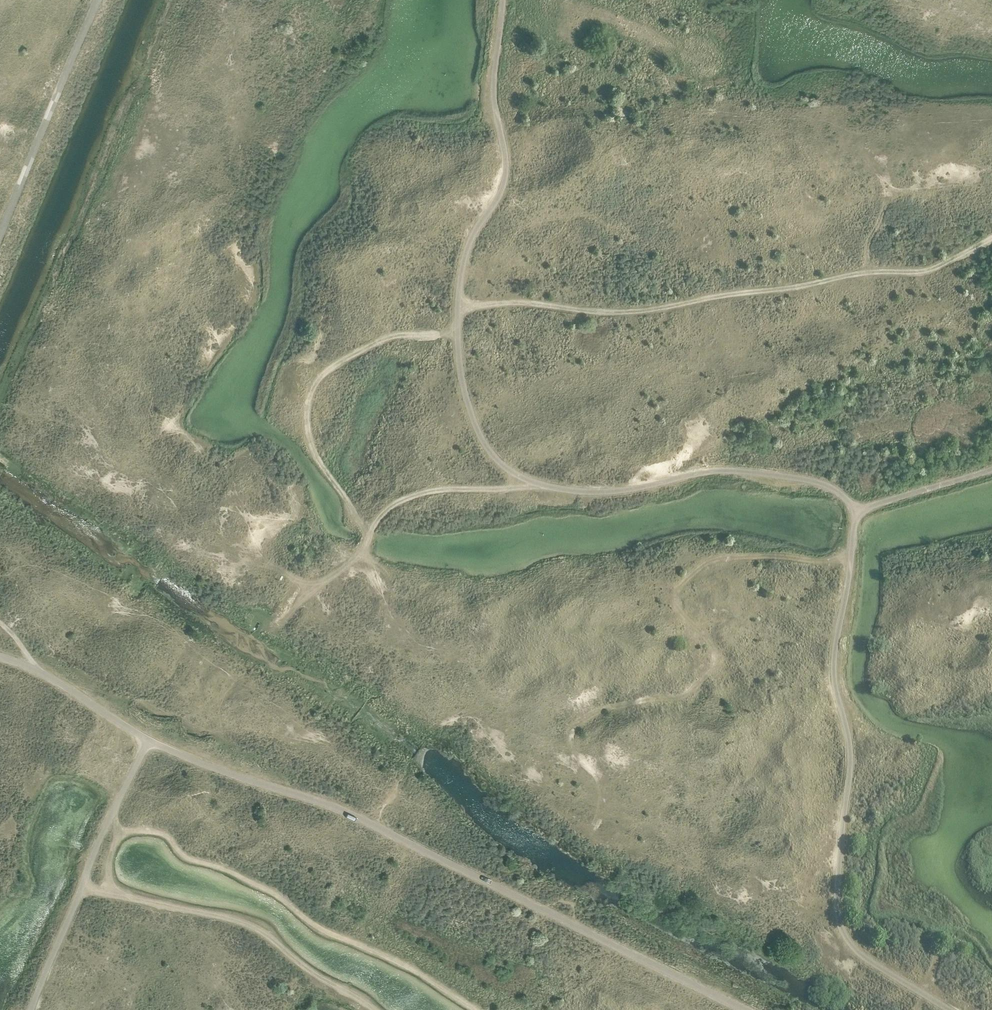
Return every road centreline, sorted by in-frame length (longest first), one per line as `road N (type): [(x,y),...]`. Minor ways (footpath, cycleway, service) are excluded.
road 1 (track): [(745,1009),(341,810),(150,741),(49,677),(0,657)]
road 2 (track): [(858,512),(836,674),(852,747),(841,922),(853,948),(950,1009)]
road 3 (track): [(461,308),(524,303),(657,311),(865,273),(931,271),(991,239)]
road 4 (track): [(503,0),(495,91),(508,173),(463,276),(461,308),(467,402),(503,466),(528,481)]
road 5 (track): [(171,0),(0,395)]
road 6 (track): [(528,481),(631,492),(716,471),(759,473),(808,480),(842,494),(858,512)]
road 7 (track): [(150,741),(100,838),(32,1009)]
road 8 (track): [(0,236),(97,0)]
road 9 (track): [(528,481),(405,499),(372,528),(353,561)]

